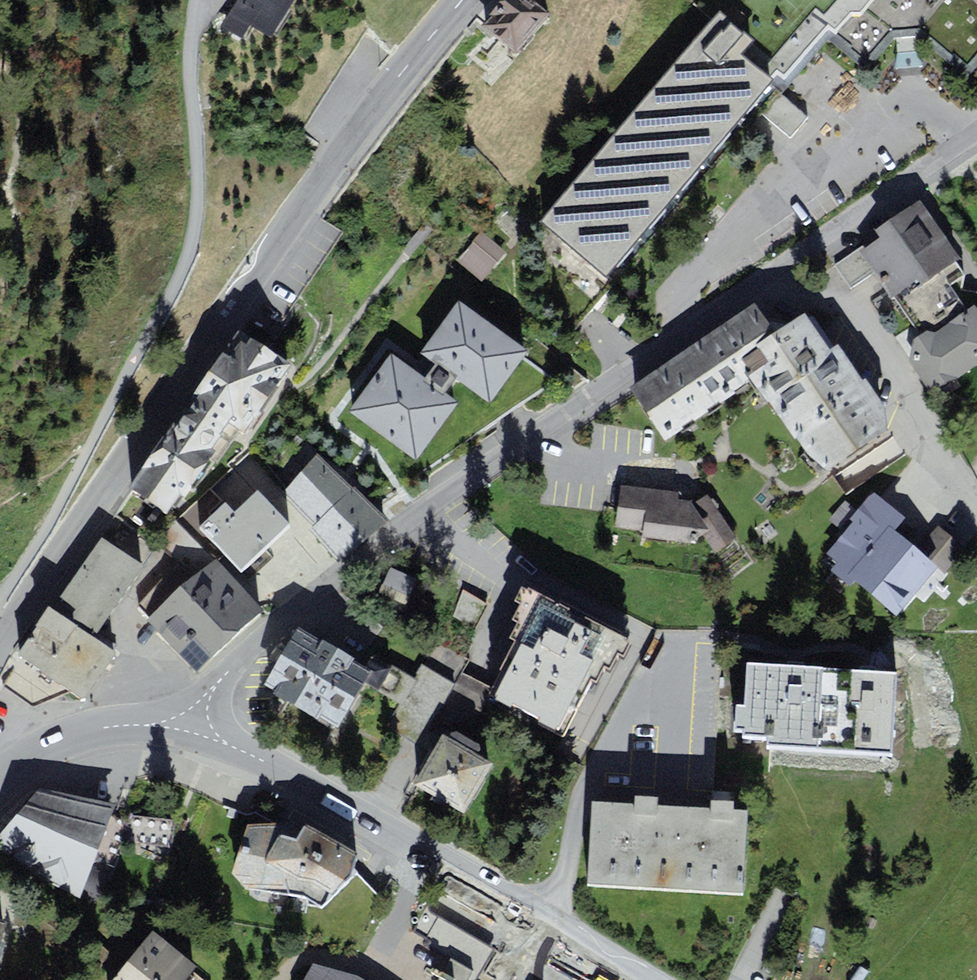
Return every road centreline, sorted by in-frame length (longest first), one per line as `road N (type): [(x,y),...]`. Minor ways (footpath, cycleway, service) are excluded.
road 1 (tertiary): [(463,0),(360,130),(3,640)]
road 2 (residential): [(188,725),(325,597),(436,511),(810,251)]
road 3 (residential): [(194,0),(198,204),(185,264),(0,598)]
road 4 (tertiary): [(188,725),(645,979)]
road 5 (residential): [(810,251),(889,362),(970,505)]
road 6 (tertiary): [(0,782),(73,733),(188,725)]
road 7 (residential): [(810,251),(976,140)]

